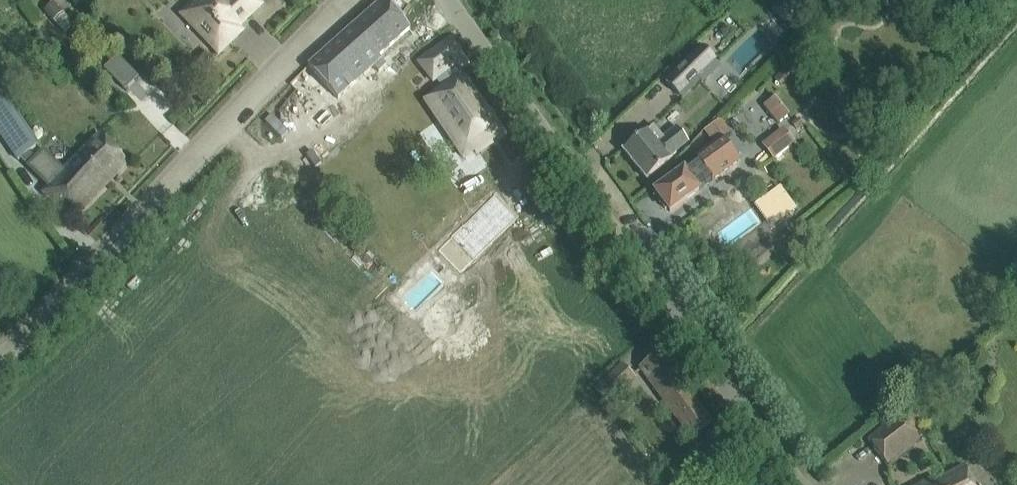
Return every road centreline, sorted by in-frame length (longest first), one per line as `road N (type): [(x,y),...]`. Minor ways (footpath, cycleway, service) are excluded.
road 1 (unclassified): [(788,484),(712,389),(448,0)]
road 2 (residential): [(0,359),(349,0)]

